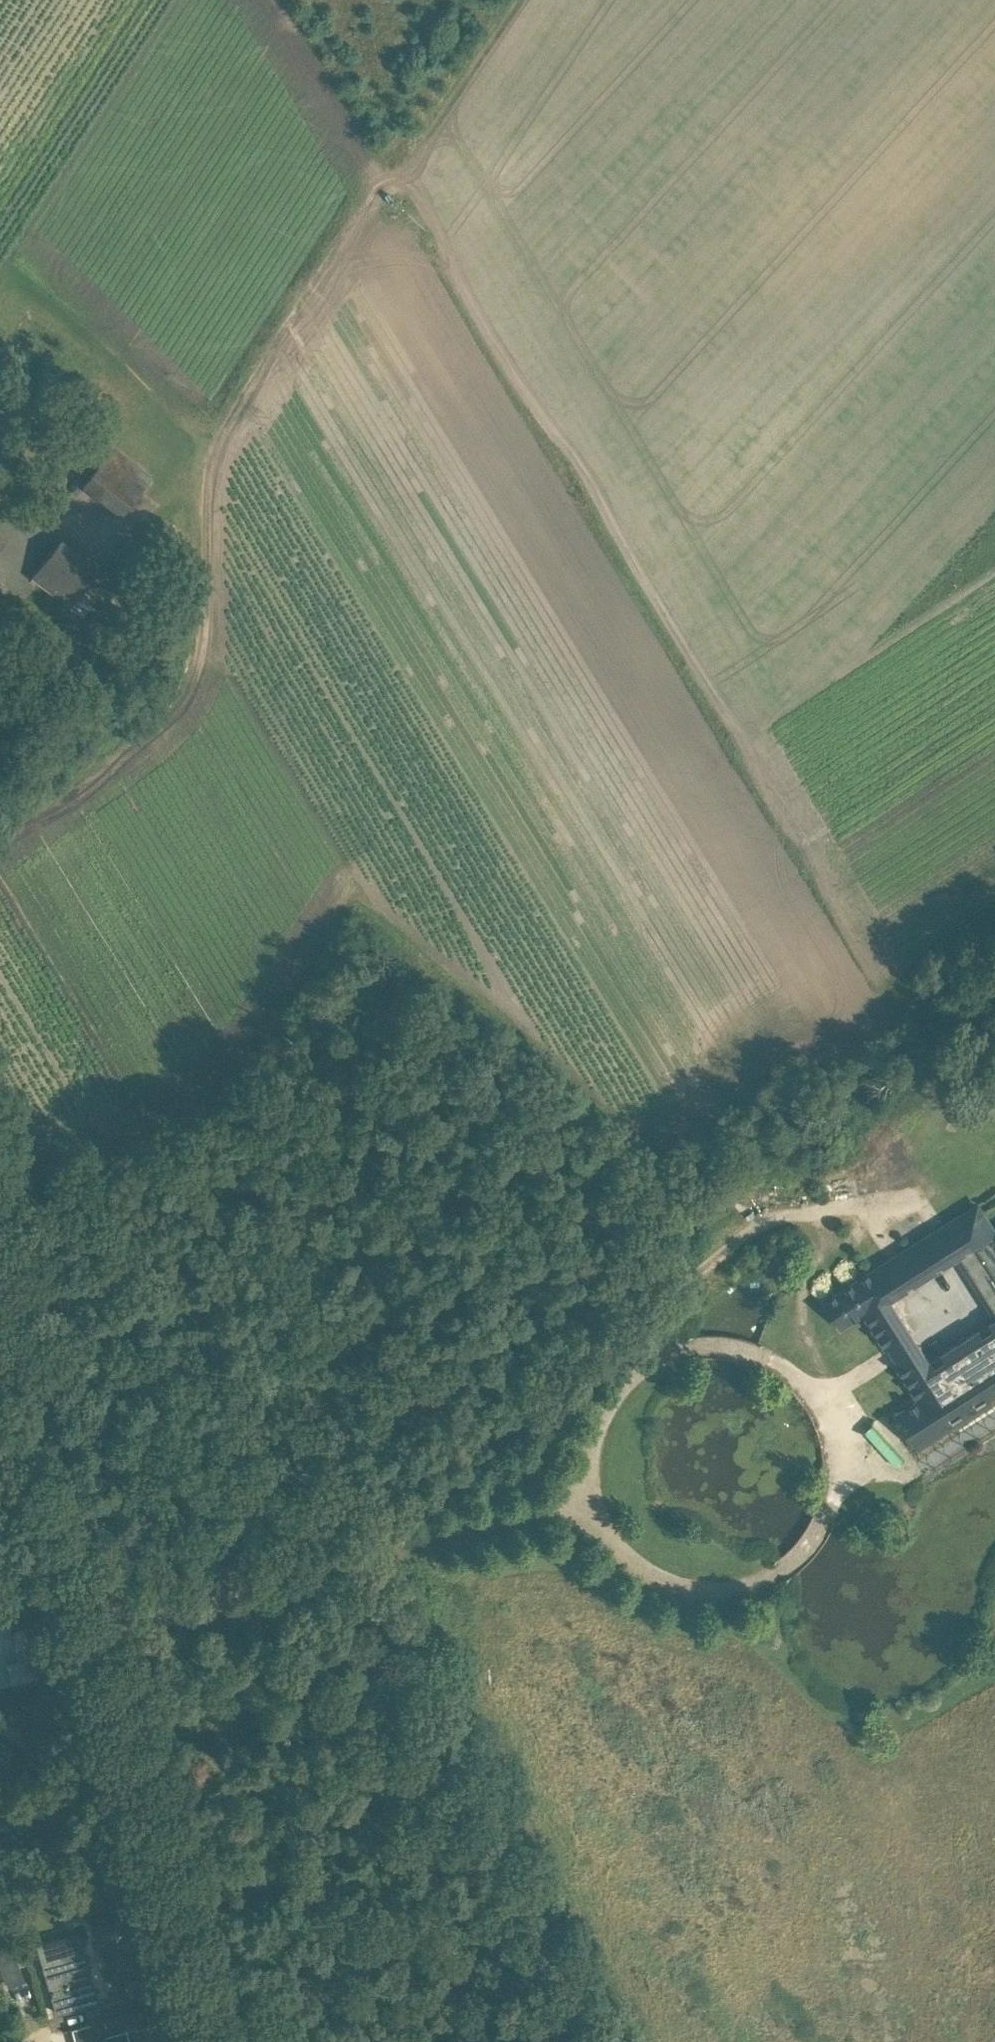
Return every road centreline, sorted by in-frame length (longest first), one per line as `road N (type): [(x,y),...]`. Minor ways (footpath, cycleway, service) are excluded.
road 1 (track): [(192,1608),(292,1577),(363,1542),(684,1284),(683,1231),(720,1186),(994,979)]
road 2 (unclassified): [(204,2041),(0,1264)]

